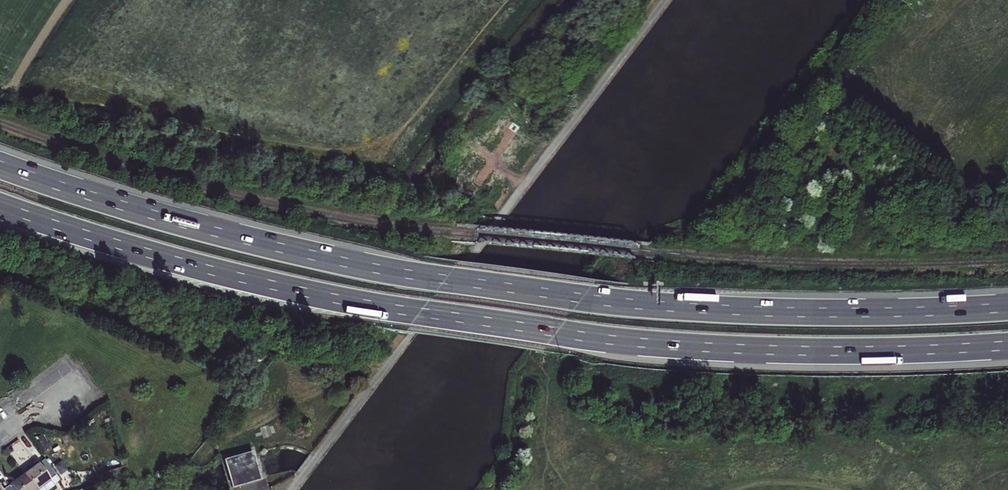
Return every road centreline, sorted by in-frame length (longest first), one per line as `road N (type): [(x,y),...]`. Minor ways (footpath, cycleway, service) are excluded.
road 1 (motorway): [(1007,307),(767,311),(498,291),(217,232),(0,166)]
road 2 (motorway): [(0,206),(237,277),(480,326),(740,349),(1007,346)]

